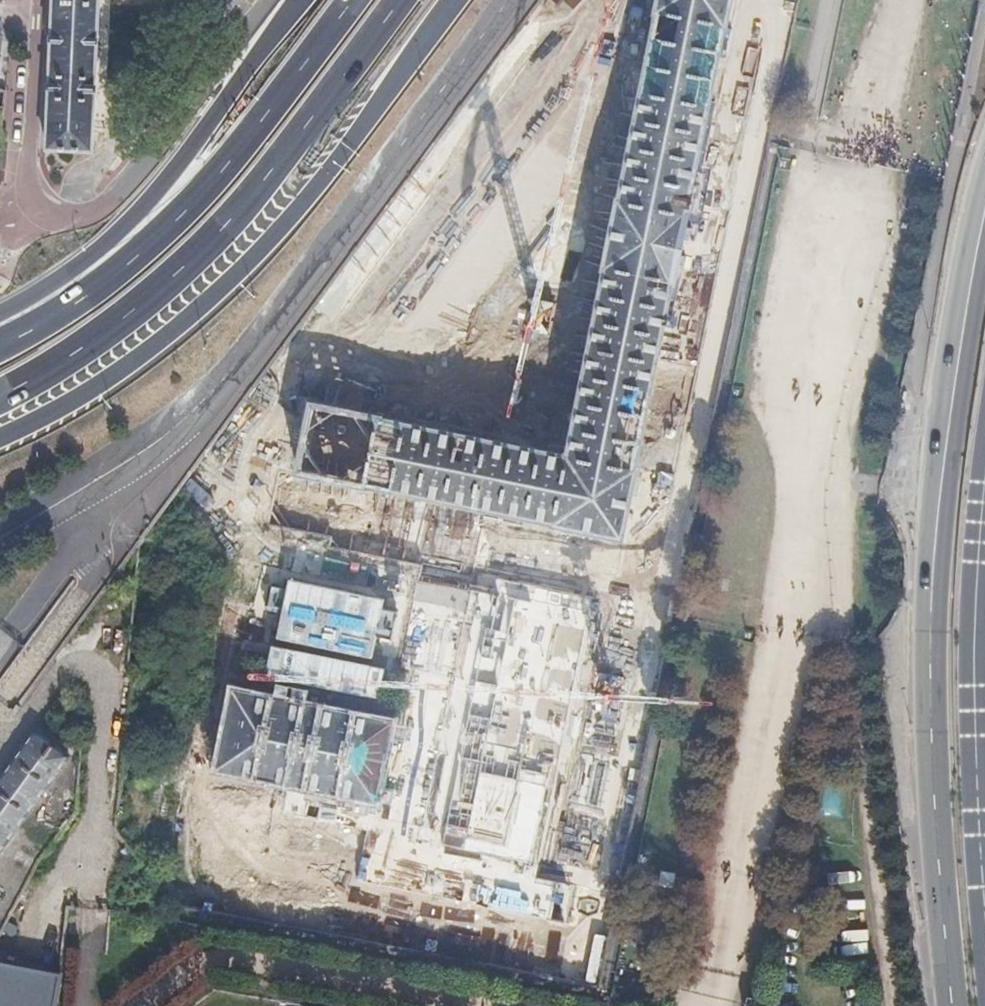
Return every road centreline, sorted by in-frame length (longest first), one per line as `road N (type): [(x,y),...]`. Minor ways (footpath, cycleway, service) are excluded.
road 1 (primary): [(984,234),(941,482),(928,643),(954,1005)]
road 2 (motorway): [(0,439),(108,386),(266,254),(461,0)]
road 3 (unclassified): [(507,0),(257,340),(185,417),(90,484)]
road 4 (motorway): [(0,395),(84,349),(233,224),(400,0)]
road 5 (residential): [(265,0),(98,211),(68,215),(35,201),(29,175),(38,0)]
road 6 (track): [(816,484),(713,1005)]
road 7 (track): [(816,484),(848,659),(890,1005)]
road 8 (motorway): [(354,0),(204,197),(62,316),(0,346)]
road 9 (motorway): [(301,0),(176,172),(120,233),(0,311)]
road 10 (primary): [(984,906),(975,645),(984,488)]
road 11 (track): [(132,1005),(202,958),(468,1005)]
road 12 (track): [(866,167),(816,484)]
road 13 (track): [(866,167),(899,0)]

